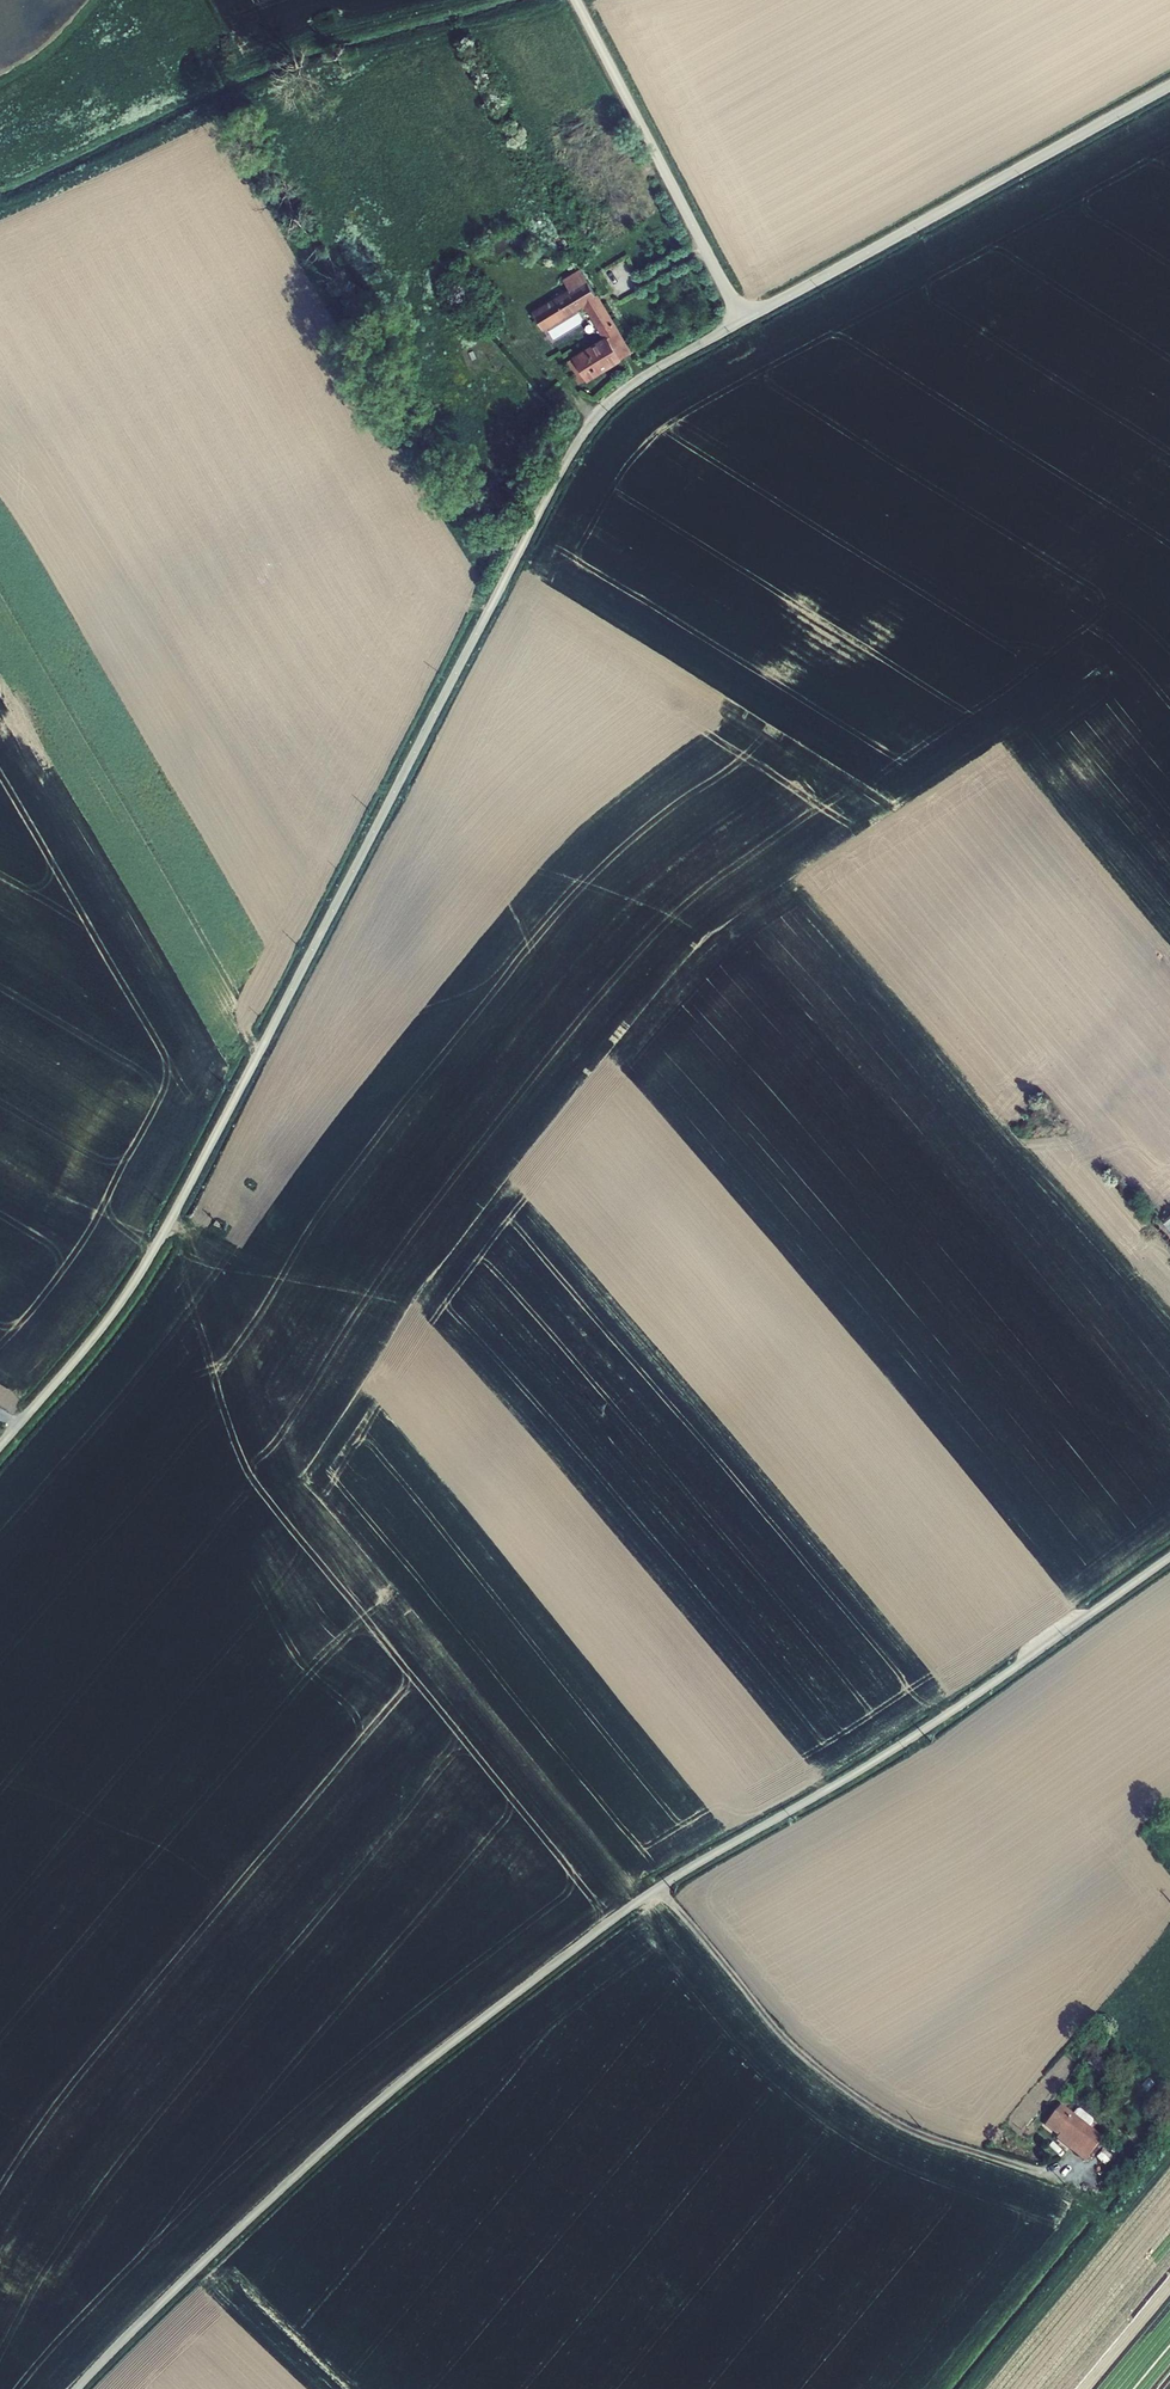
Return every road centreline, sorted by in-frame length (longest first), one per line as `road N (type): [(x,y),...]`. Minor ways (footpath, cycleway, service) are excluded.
road 1 (unclassified): [(77,2388),(349,2126),(612,1918),(917,1734),(1169,1556)]
road 2 (unclassified): [(0,1446),(111,1315),(166,1229),(588,427),(631,384),(741,321)]
road 3 (unclassified): [(741,321),(1169,84)]
road 4 (unclassified): [(741,321),(576,0)]

